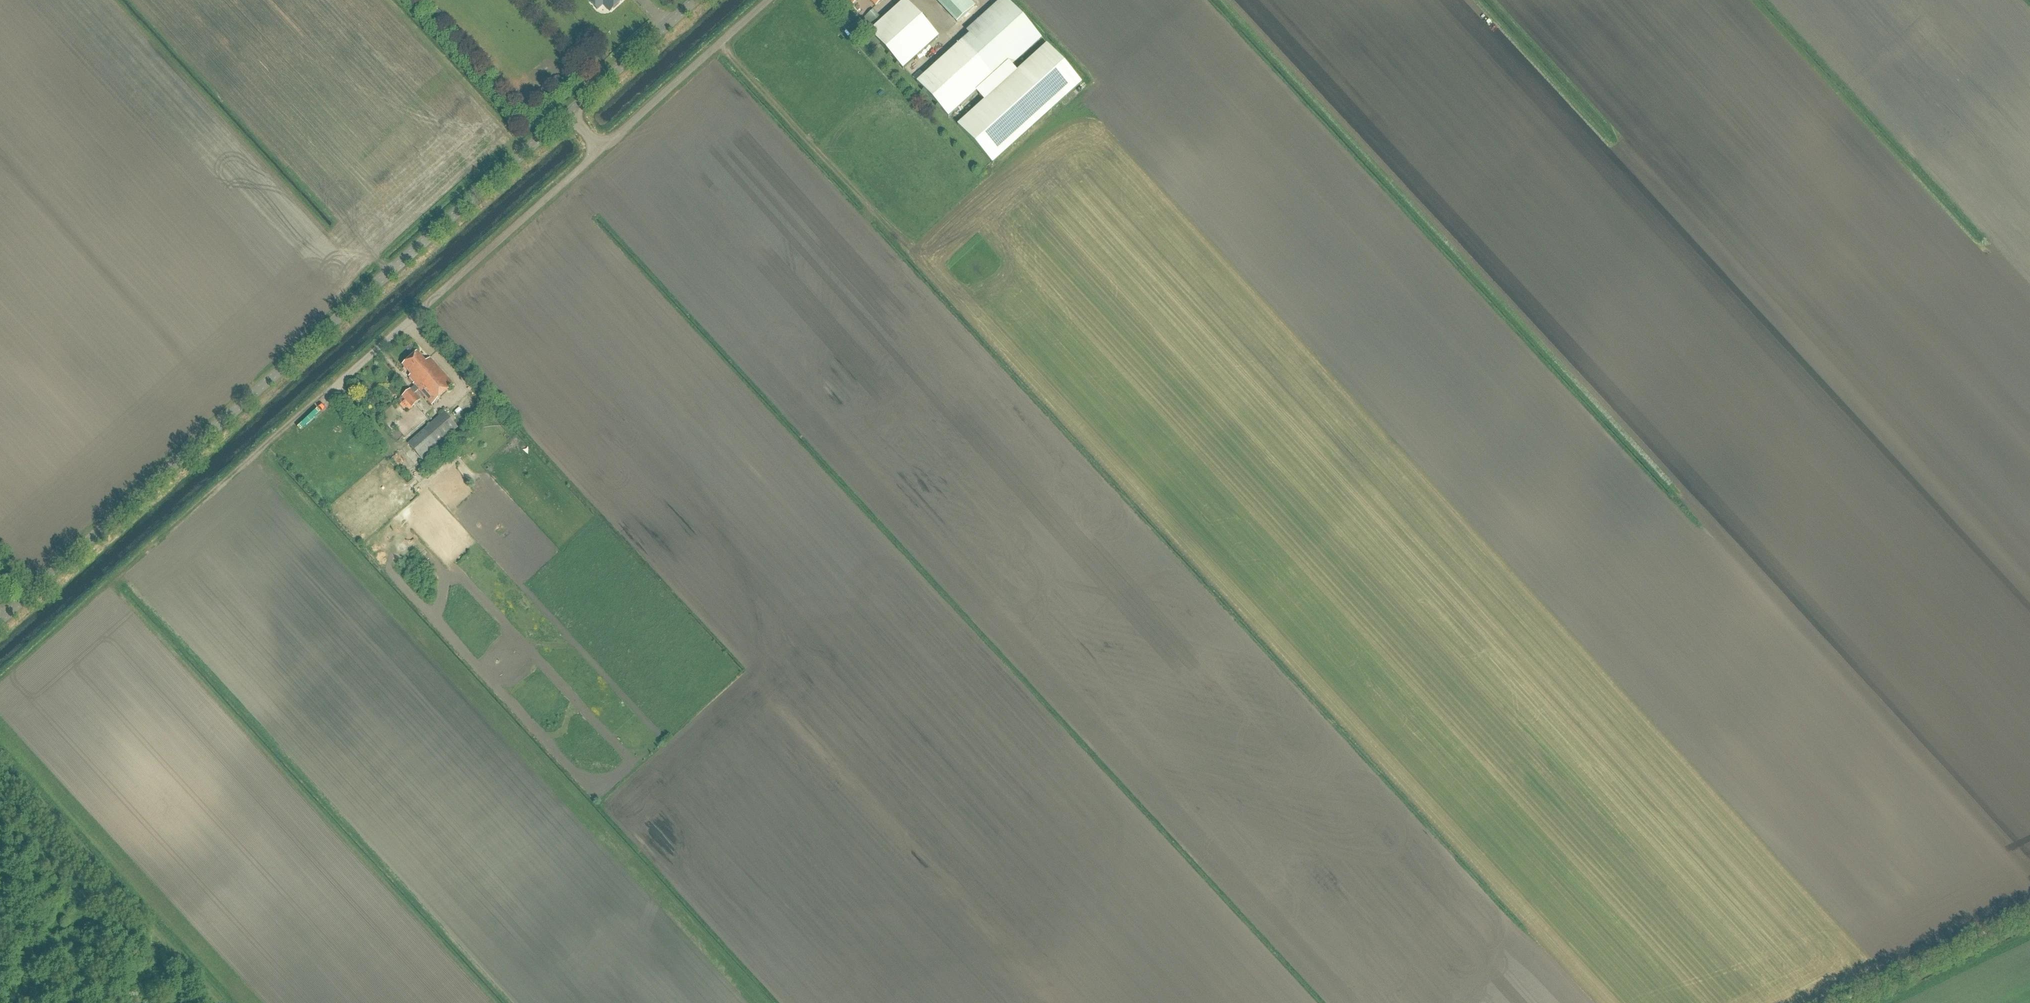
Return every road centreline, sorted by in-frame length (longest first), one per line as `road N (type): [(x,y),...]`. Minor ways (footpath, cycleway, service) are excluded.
road 1 (tertiary): [(0,620),(567,114)]
road 2 (unclassified): [(341,382),(600,150)]
road 3 (unclassified): [(600,150),(767,0)]
road 4 (tertiary): [(567,114),(695,0)]

